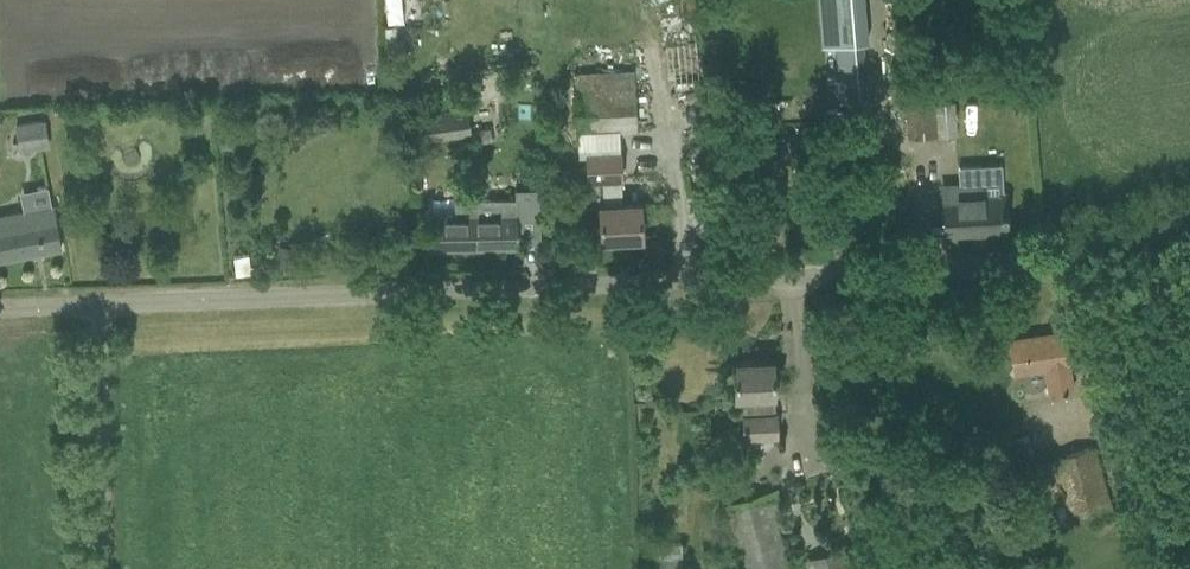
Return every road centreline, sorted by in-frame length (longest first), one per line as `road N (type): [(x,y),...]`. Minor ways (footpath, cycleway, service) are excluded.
road 1 (unclassified): [(0,304),(1003,268),(1189,221)]

